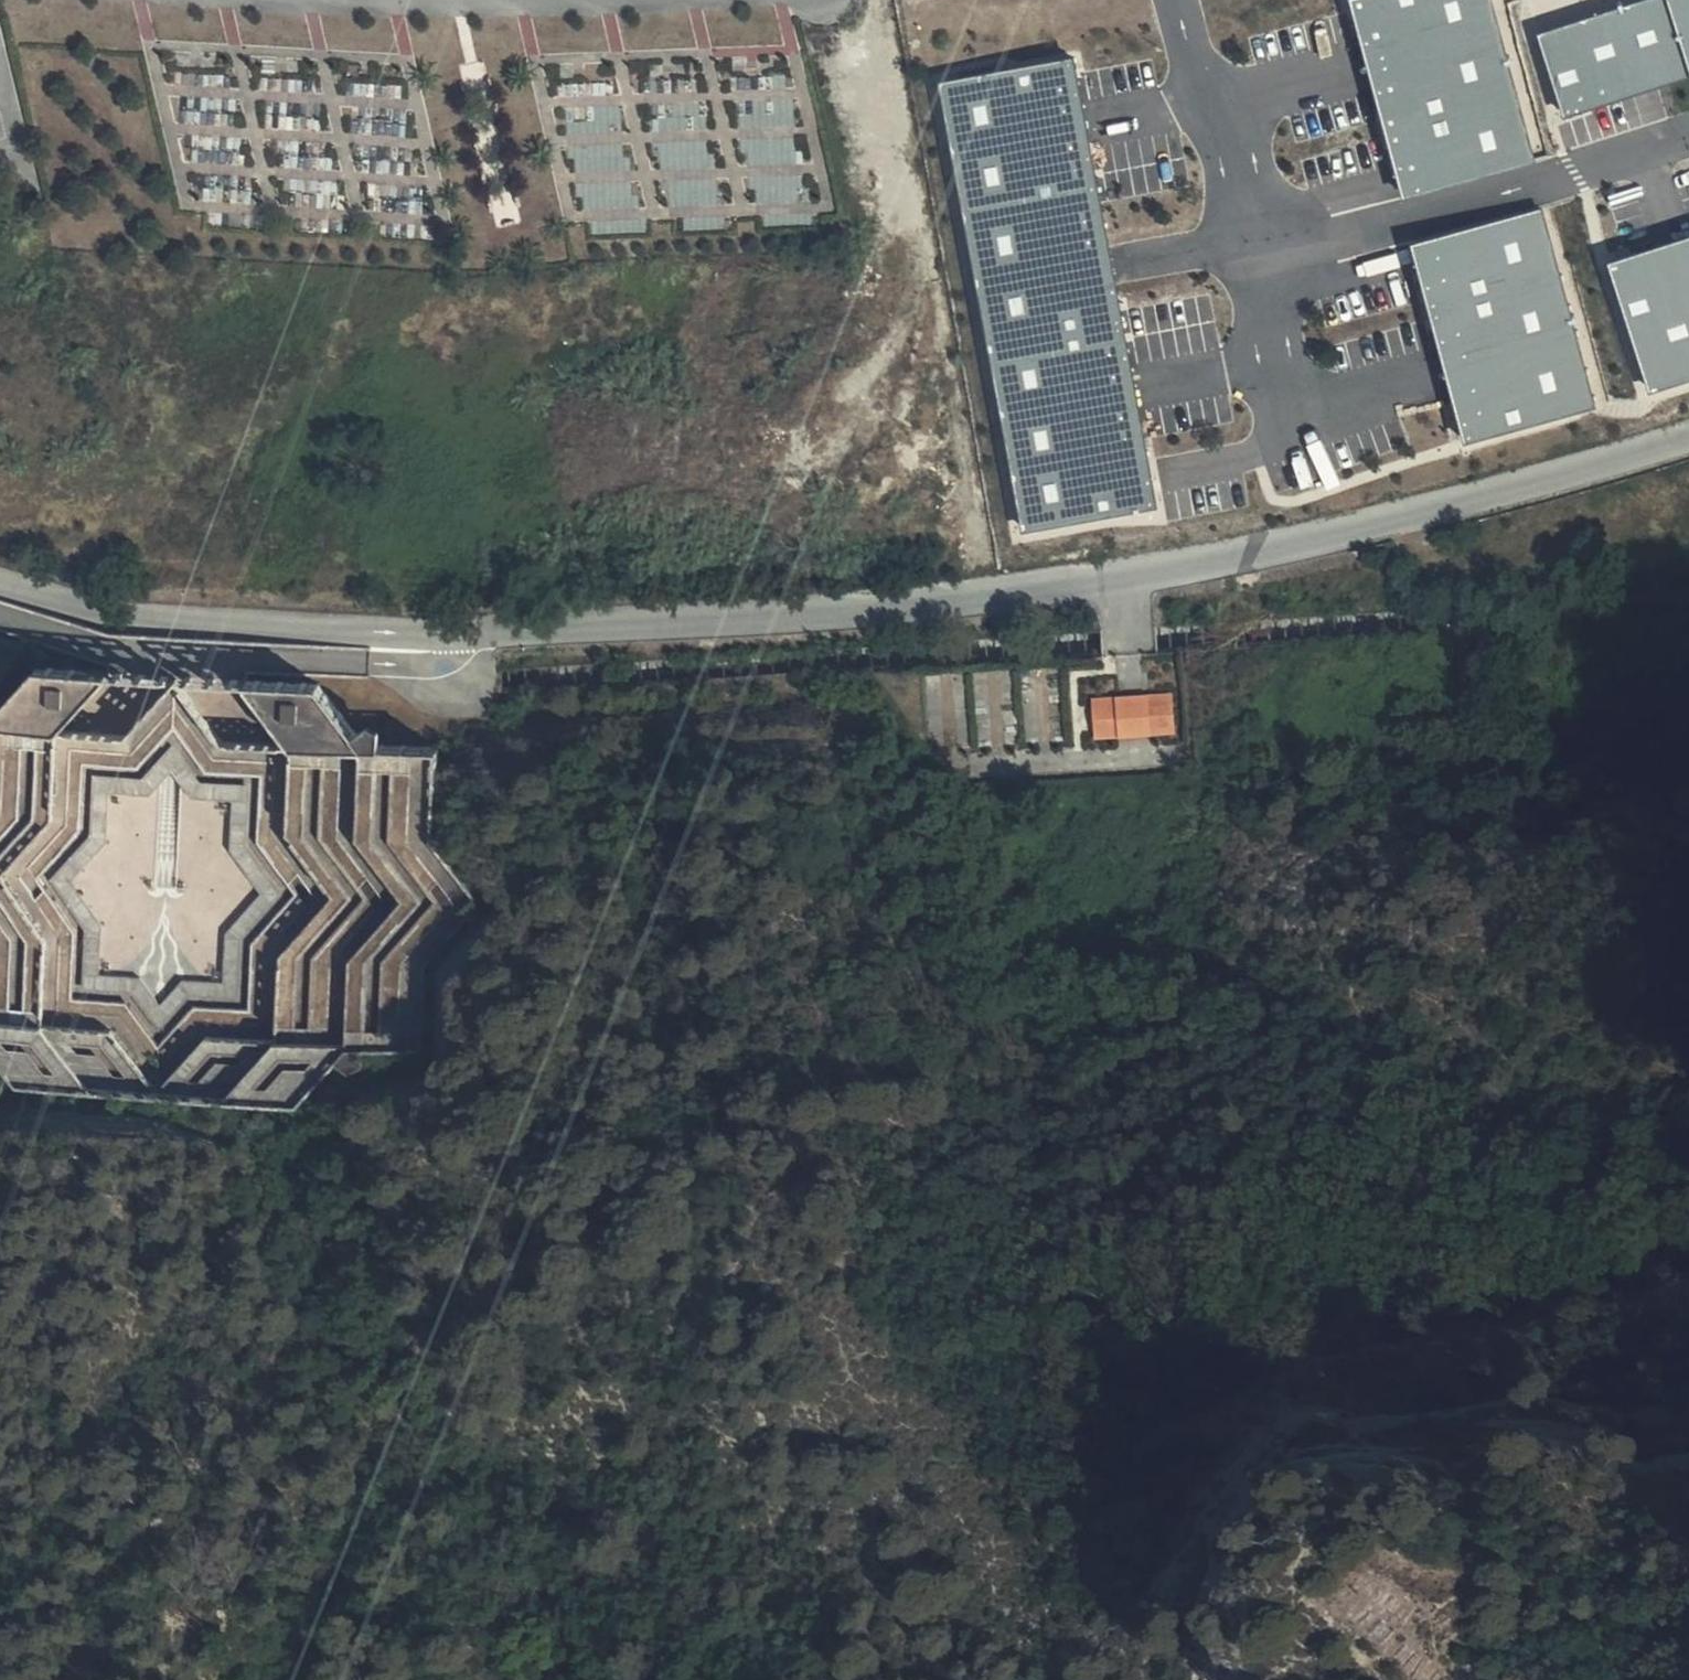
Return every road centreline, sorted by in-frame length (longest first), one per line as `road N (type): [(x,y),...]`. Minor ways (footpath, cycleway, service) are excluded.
road 1 (unclassified): [(477,644),(1124,584),(1525,498),(1688,446)]
road 2 (unclassified): [(0,618),(99,648),(178,655),(434,664),(477,644)]
road 3 (unclassified): [(0,587),(117,617),(477,644)]

